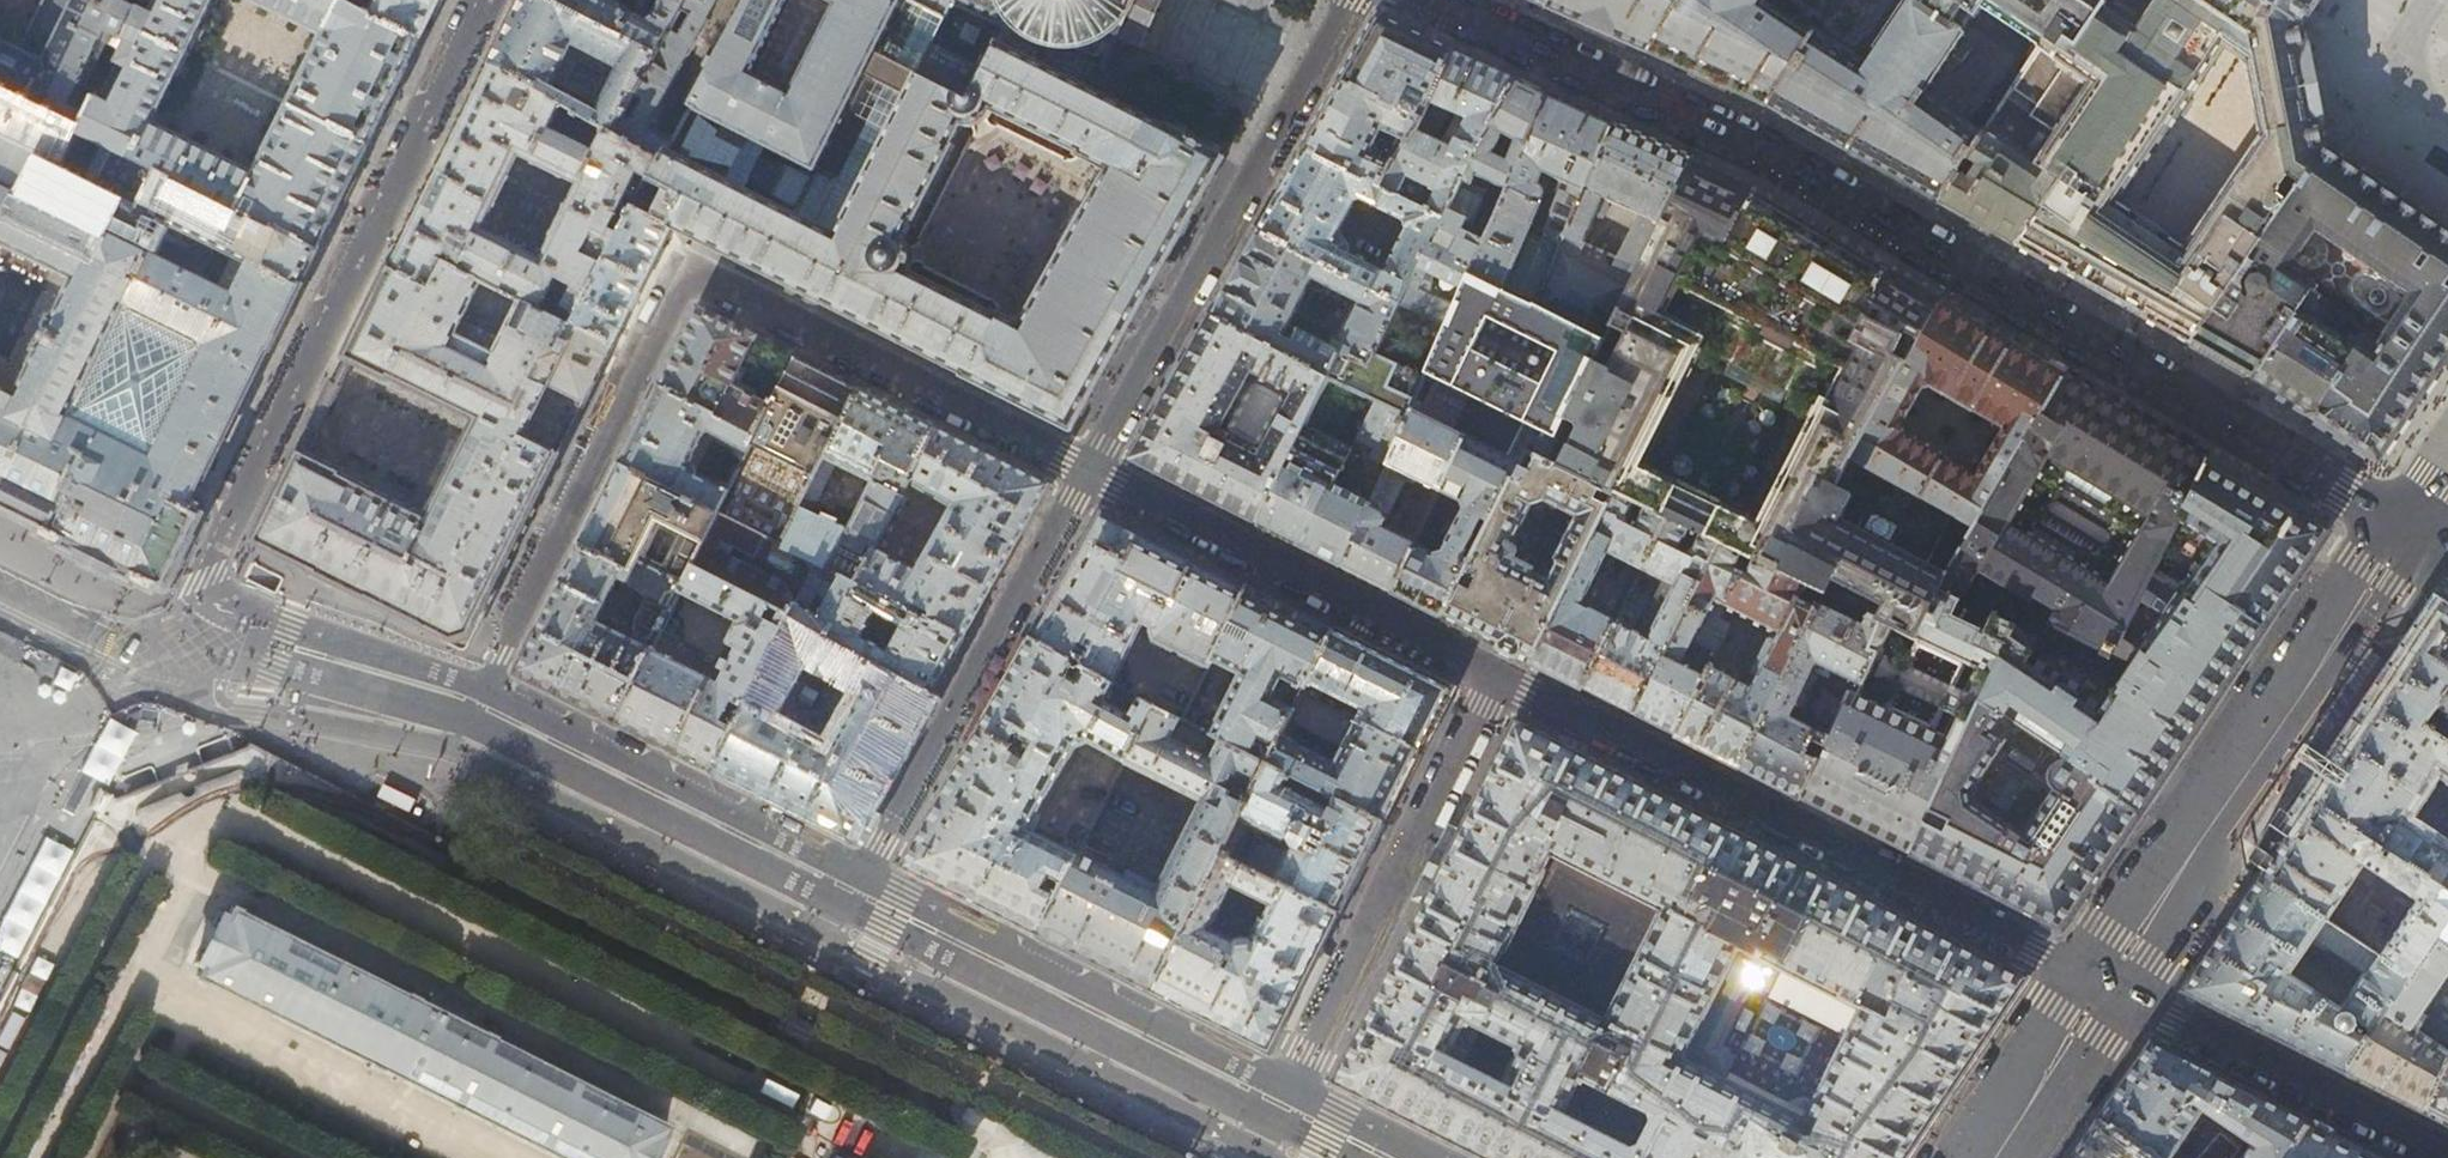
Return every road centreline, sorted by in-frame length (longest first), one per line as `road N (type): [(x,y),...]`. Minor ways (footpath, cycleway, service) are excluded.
road 1 (residential): [(1428,0),(1757,146),(2411,531)]
road 2 (residential): [(480,688),(676,289),(692,278),(1089,472)]
road 3 (residential): [(172,648),(488,0)]
road 4 (residential): [(1498,676),(2104,984)]
road 5 (tertiary): [(2104,984),(2411,531)]
road 6 (residential): [(1354,0),(1089,472)]
road 7 (tertiary): [(1289,1088),(864,874)]
road 8 (residential): [(1289,1088),(1498,676)]
road 9 (residential): [(1089,472),(864,874)]
road 10 (residential): [(1089,472),(1498,676)]
road 11 (tertiary): [(864,874),(480,688)]
road 12 (residential): [(2104,984),(2447,1157)]
road 13 (tertiary): [(480,688),(289,627),(172,648)]
road 14 (tertiary): [(1987,1157),(2104,984)]
road 15 (tertiary): [(172,648),(125,654),(11,611)]
road 16 (tertiary): [(1429,1157),(1289,1088)]

